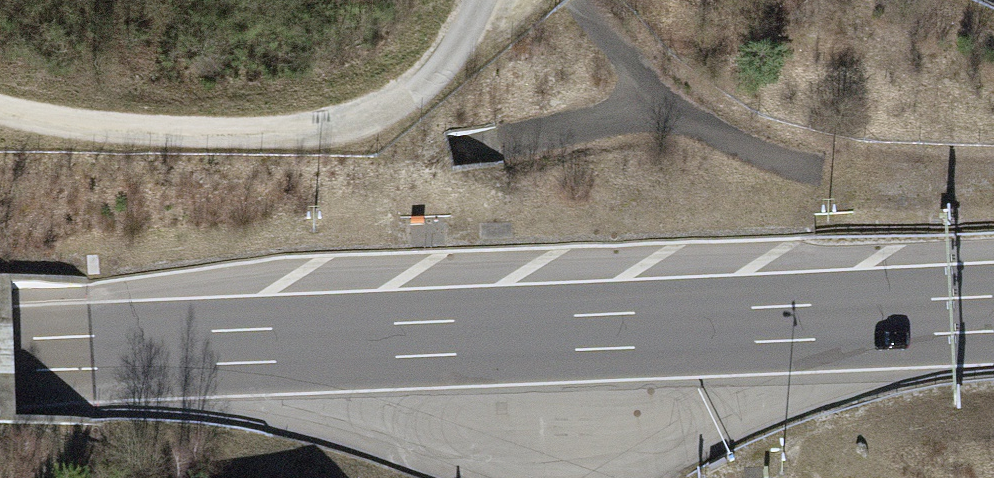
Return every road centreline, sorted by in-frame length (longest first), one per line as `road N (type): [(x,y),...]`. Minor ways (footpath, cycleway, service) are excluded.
road 1 (motorway): [(862,321),(0,359)]
road 2 (track): [(495,0),(446,61),(375,114),(280,132),(41,117),(0,103)]
road 3 (motorway): [(993,308),(862,321)]
road 4 (motorway): [(993,318),(862,321)]

